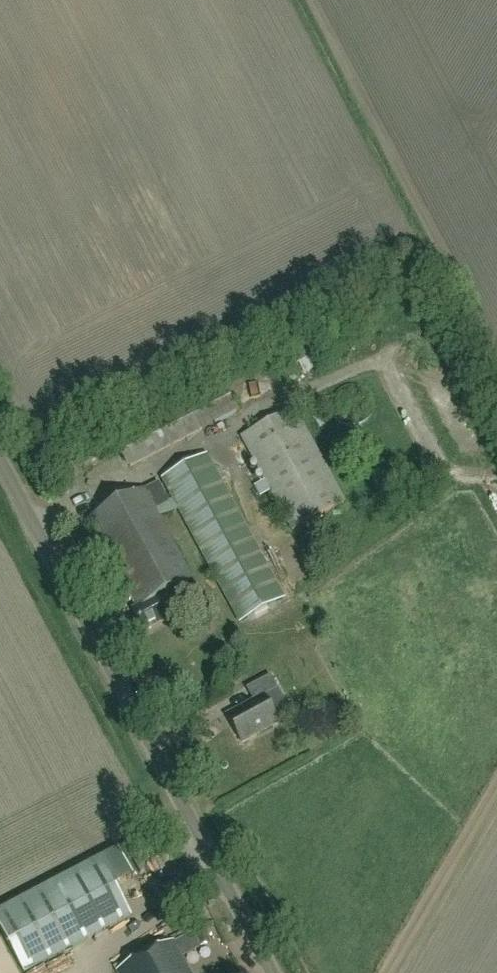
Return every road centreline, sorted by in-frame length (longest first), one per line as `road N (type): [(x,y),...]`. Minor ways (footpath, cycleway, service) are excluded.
road 1 (unclassified): [(273,972),(0,458)]

